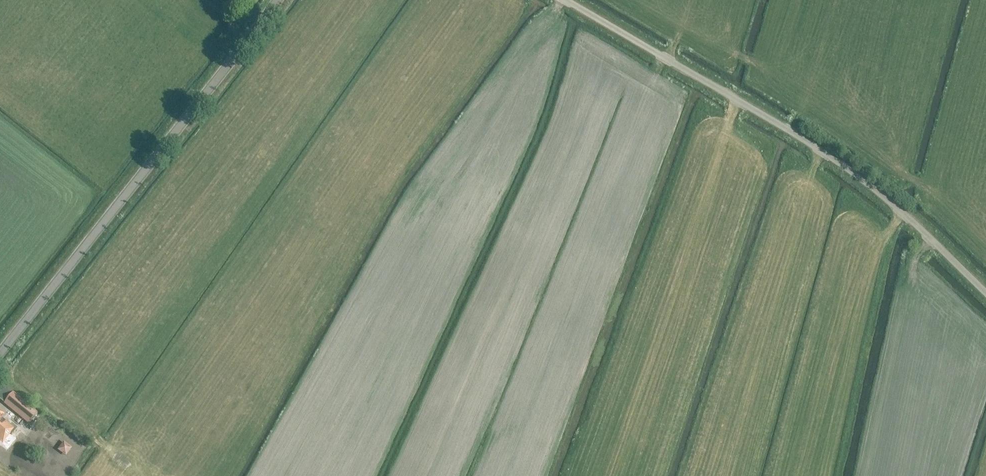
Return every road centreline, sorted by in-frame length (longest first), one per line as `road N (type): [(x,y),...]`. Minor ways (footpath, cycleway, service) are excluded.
road 1 (unclassified): [(985,290),(897,206),(825,154),(567,0)]
road 2 (unclassified): [(0,352),(281,0)]

